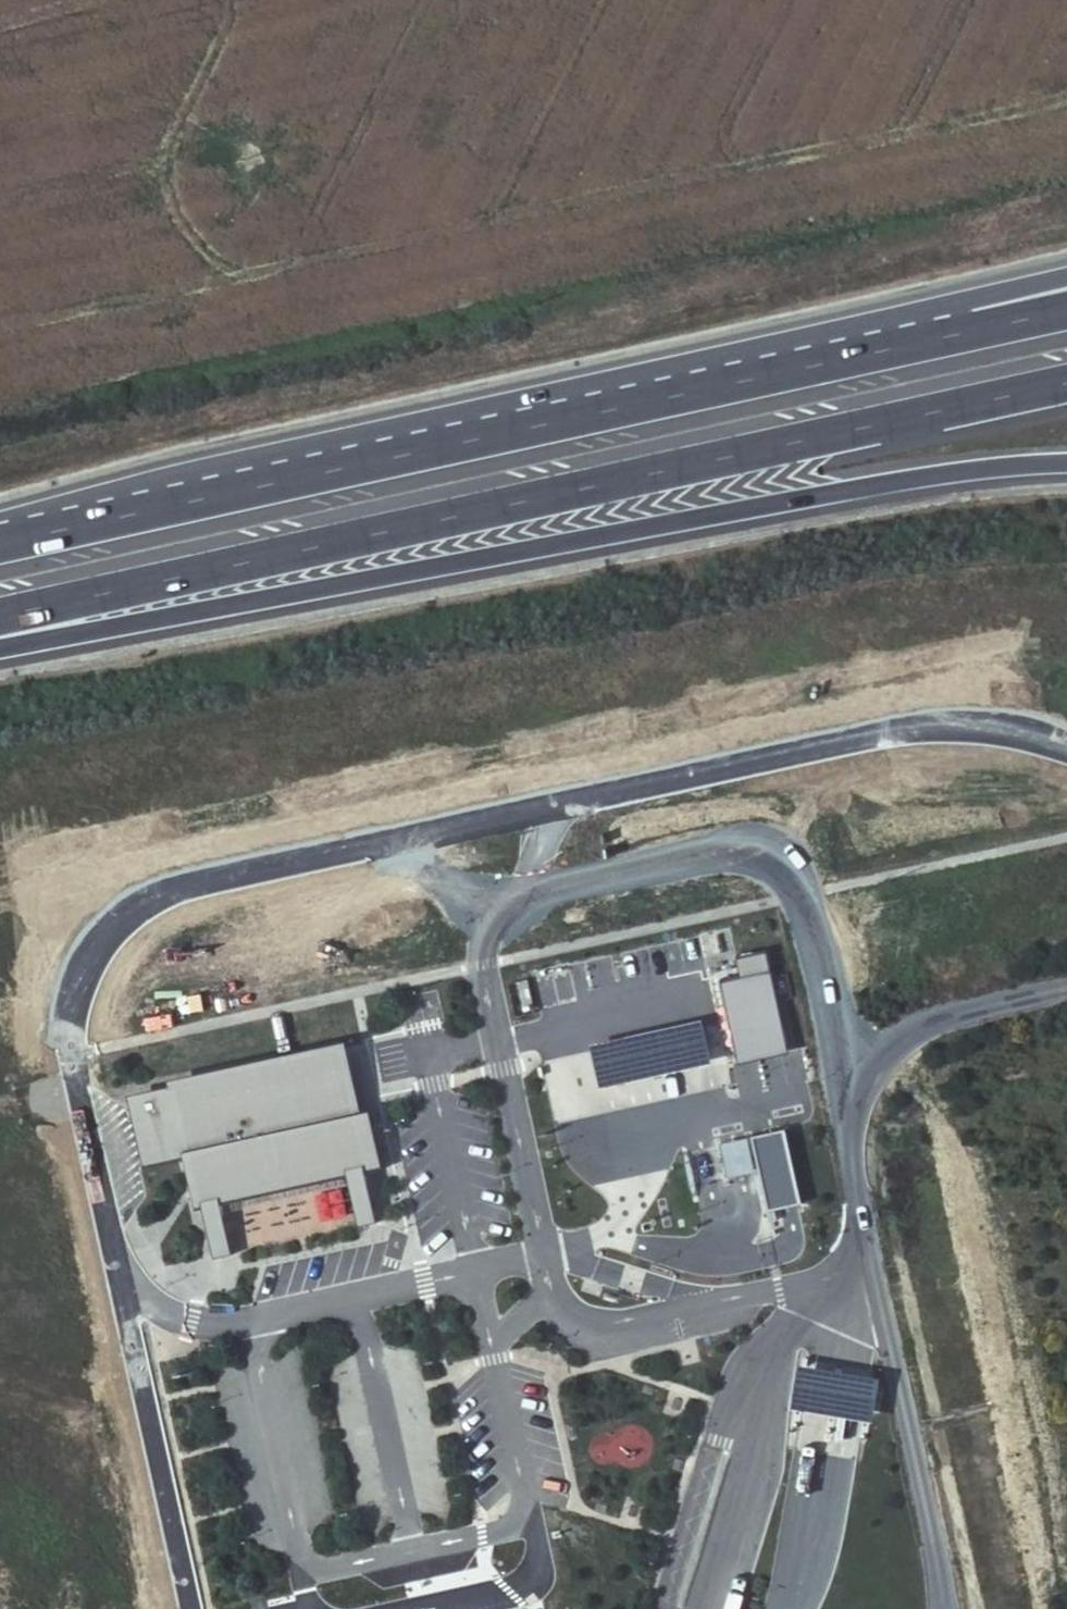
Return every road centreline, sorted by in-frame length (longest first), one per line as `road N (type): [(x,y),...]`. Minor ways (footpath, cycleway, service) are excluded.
road 1 (unclassified): [(569,798),(191,884),(112,929),(76,988),(77,1090),(192,1608)]
road 2 (motorway): [(0,615),(1066,382)]
road 3 (motorway): [(0,646),(828,493),(1066,462)]
road 4 (motorway): [(920,341),(0,544)]
road 5 (unclassified): [(569,798),(530,875),(490,928),(483,965),(552,1289),(575,1311),(639,1320),(871,1266)]
road 6 (unclassified): [(1066,751),(999,729),(906,731),(569,798)]
road 7 (unclassified): [(871,1266),(850,1149),(854,1108),(869,1070),(895,1043),(936,1019),(1066,990)]
road 8 (unclassified): [(950,1608),(871,1266)]
road 9 (motorway): [(1066,275),(966,301),(920,341)]
road 10 (motorway): [(1066,309),(920,341)]

